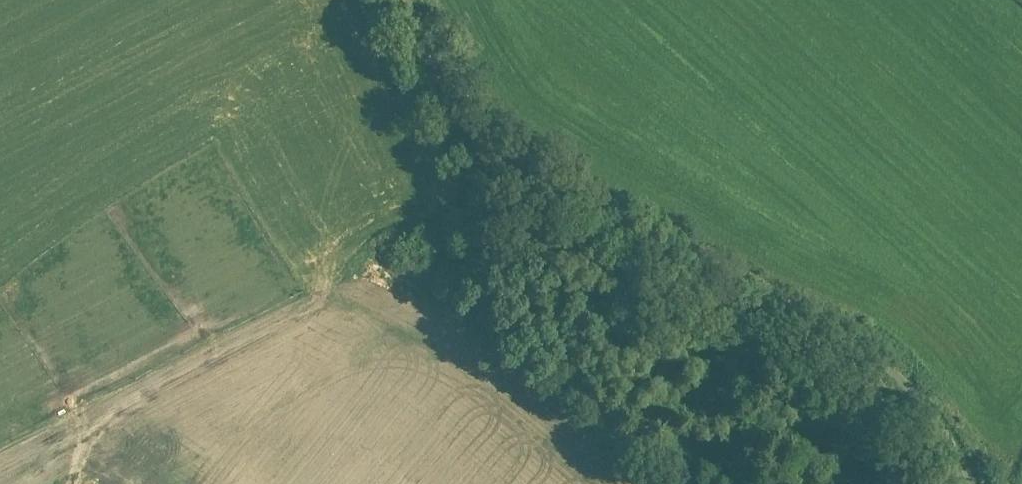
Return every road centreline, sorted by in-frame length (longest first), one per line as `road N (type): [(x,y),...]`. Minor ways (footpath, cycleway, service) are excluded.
road 1 (unclassified): [(381,0),(420,98),(828,350),(935,483)]

